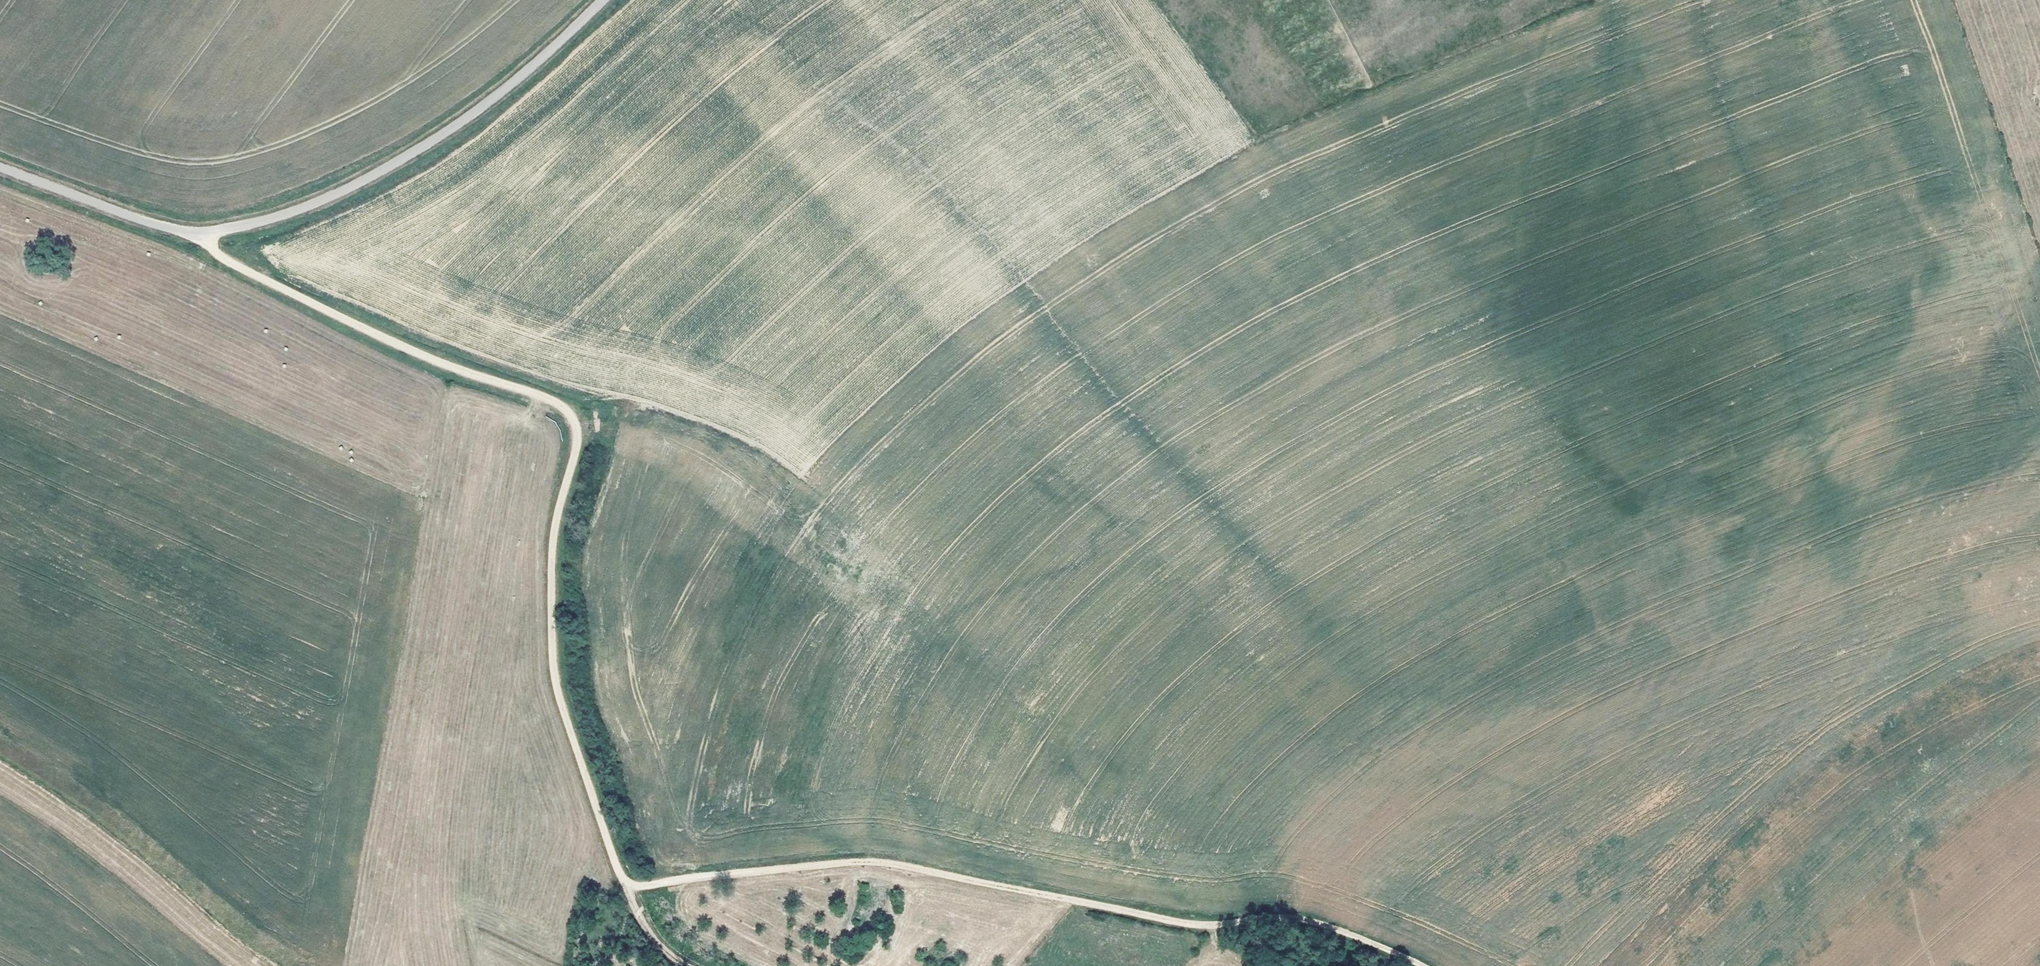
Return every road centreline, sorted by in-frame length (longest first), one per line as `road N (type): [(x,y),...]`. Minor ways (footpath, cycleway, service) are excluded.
road 1 (track): [(0,171),(190,238),(413,356),(565,416),(576,439),(551,550),(555,690),(613,865),(646,933),(678,965)]
road 2 (track): [(625,893),(780,865),(908,868),(1200,926),(1286,920),(1392,965)]
road 3 (track): [(604,0),(508,90),(395,165),(328,201),(190,238)]

